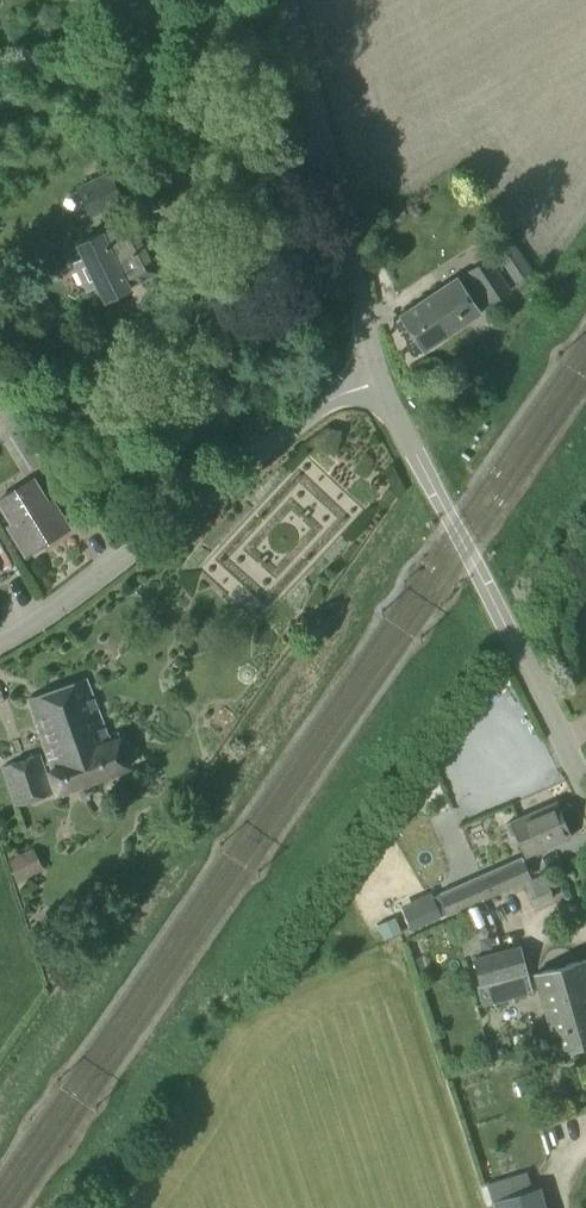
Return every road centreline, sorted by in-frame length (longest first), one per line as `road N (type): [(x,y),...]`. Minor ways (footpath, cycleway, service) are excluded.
road 1 (unclassified): [(0,646),(314,411),(382,381)]
road 2 (unclassified): [(585,791),(382,381)]
road 3 (unclassified): [(382,381),(282,0)]

